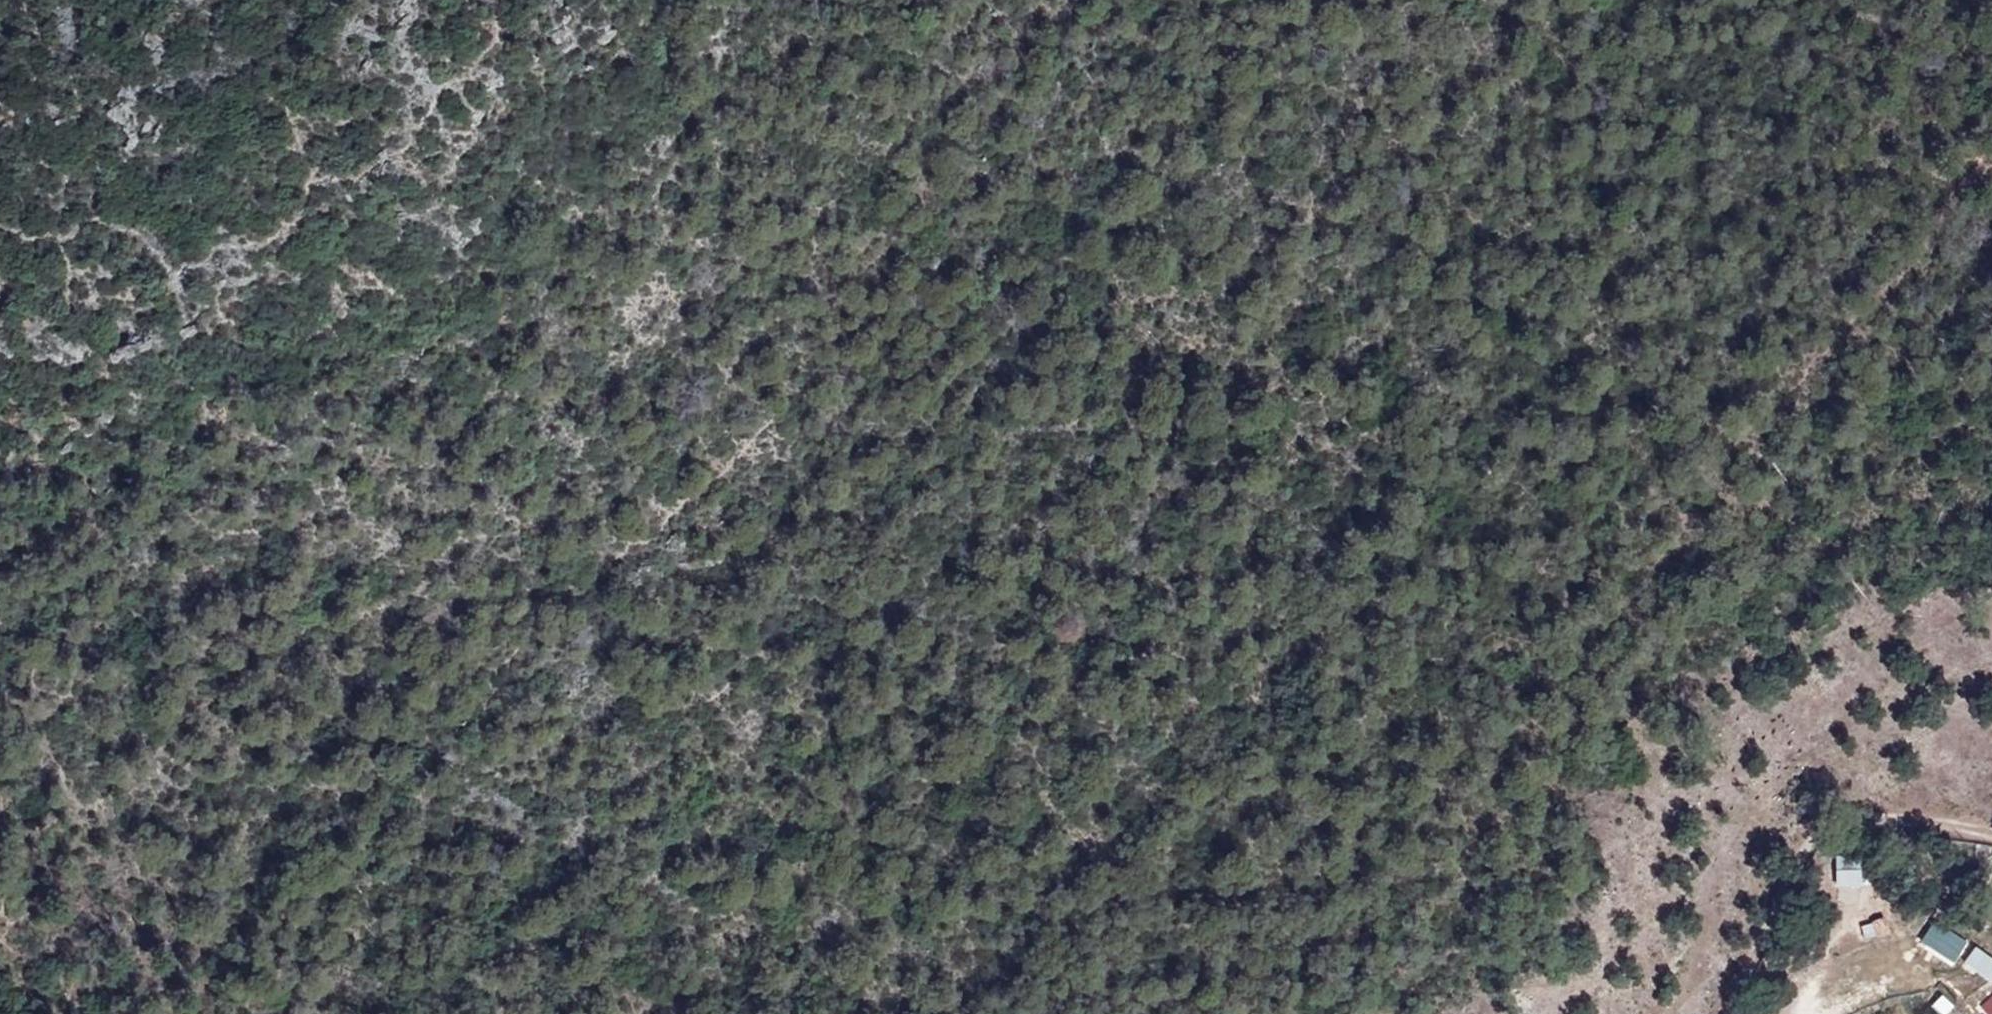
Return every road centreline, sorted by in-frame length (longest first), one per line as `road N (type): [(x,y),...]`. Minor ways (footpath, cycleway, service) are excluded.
road 1 (track): [(1991,844),(1878,818),(1841,825),(1803,847),(1778,881),(1722,1013)]

